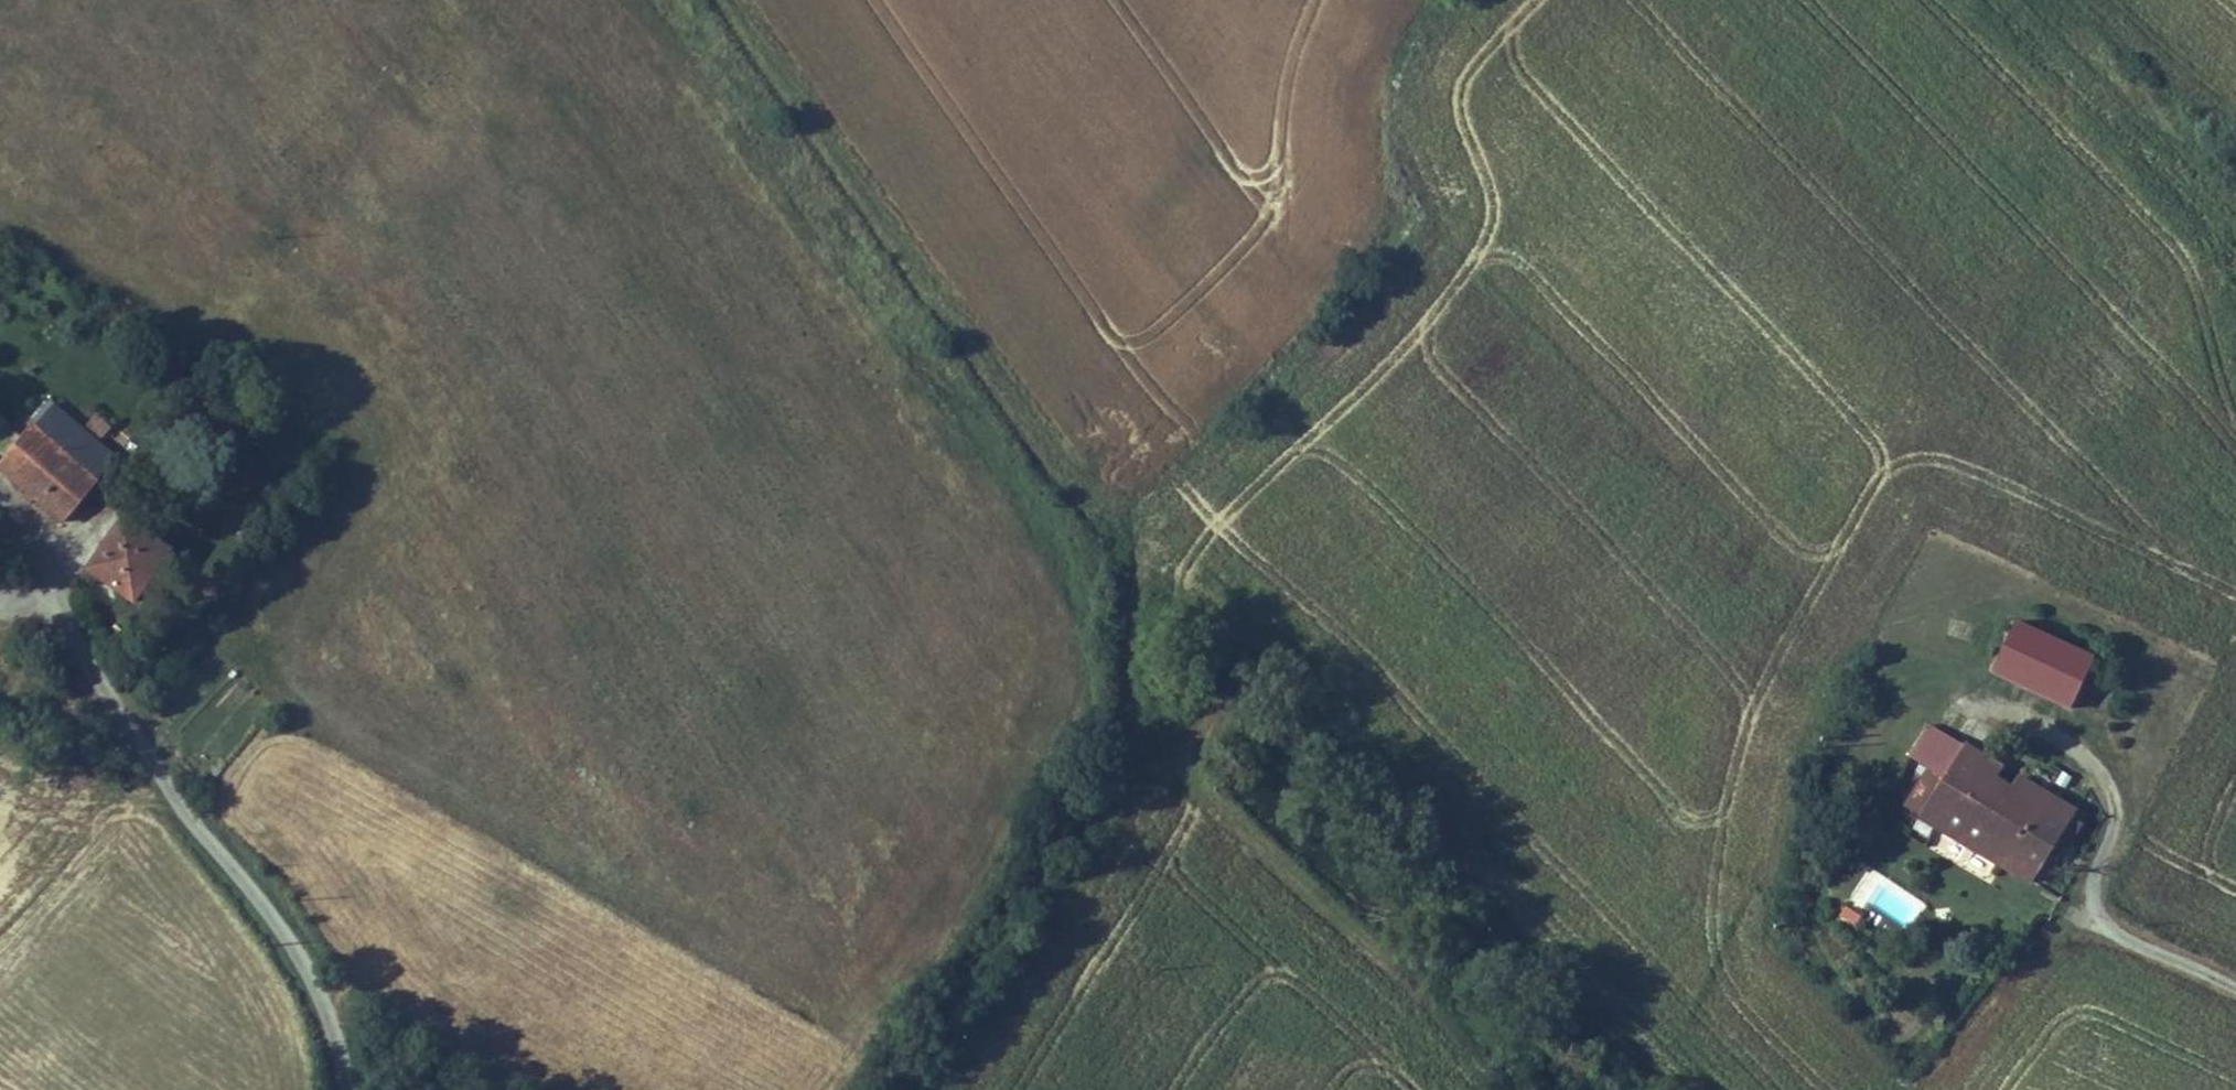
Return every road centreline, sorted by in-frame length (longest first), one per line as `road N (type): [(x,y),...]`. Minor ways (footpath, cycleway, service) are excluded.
road 1 (unclassified): [(347,1089),(333,1028),(306,968),(123,721),(38,558),(0,508)]

